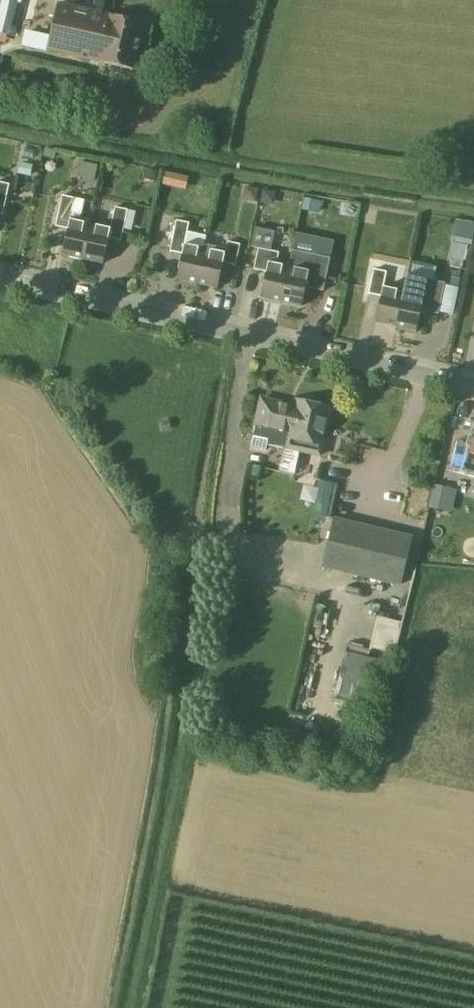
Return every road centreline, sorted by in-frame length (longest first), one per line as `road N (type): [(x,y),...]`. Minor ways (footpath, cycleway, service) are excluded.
road 1 (residential): [(473,388),(0,279)]

